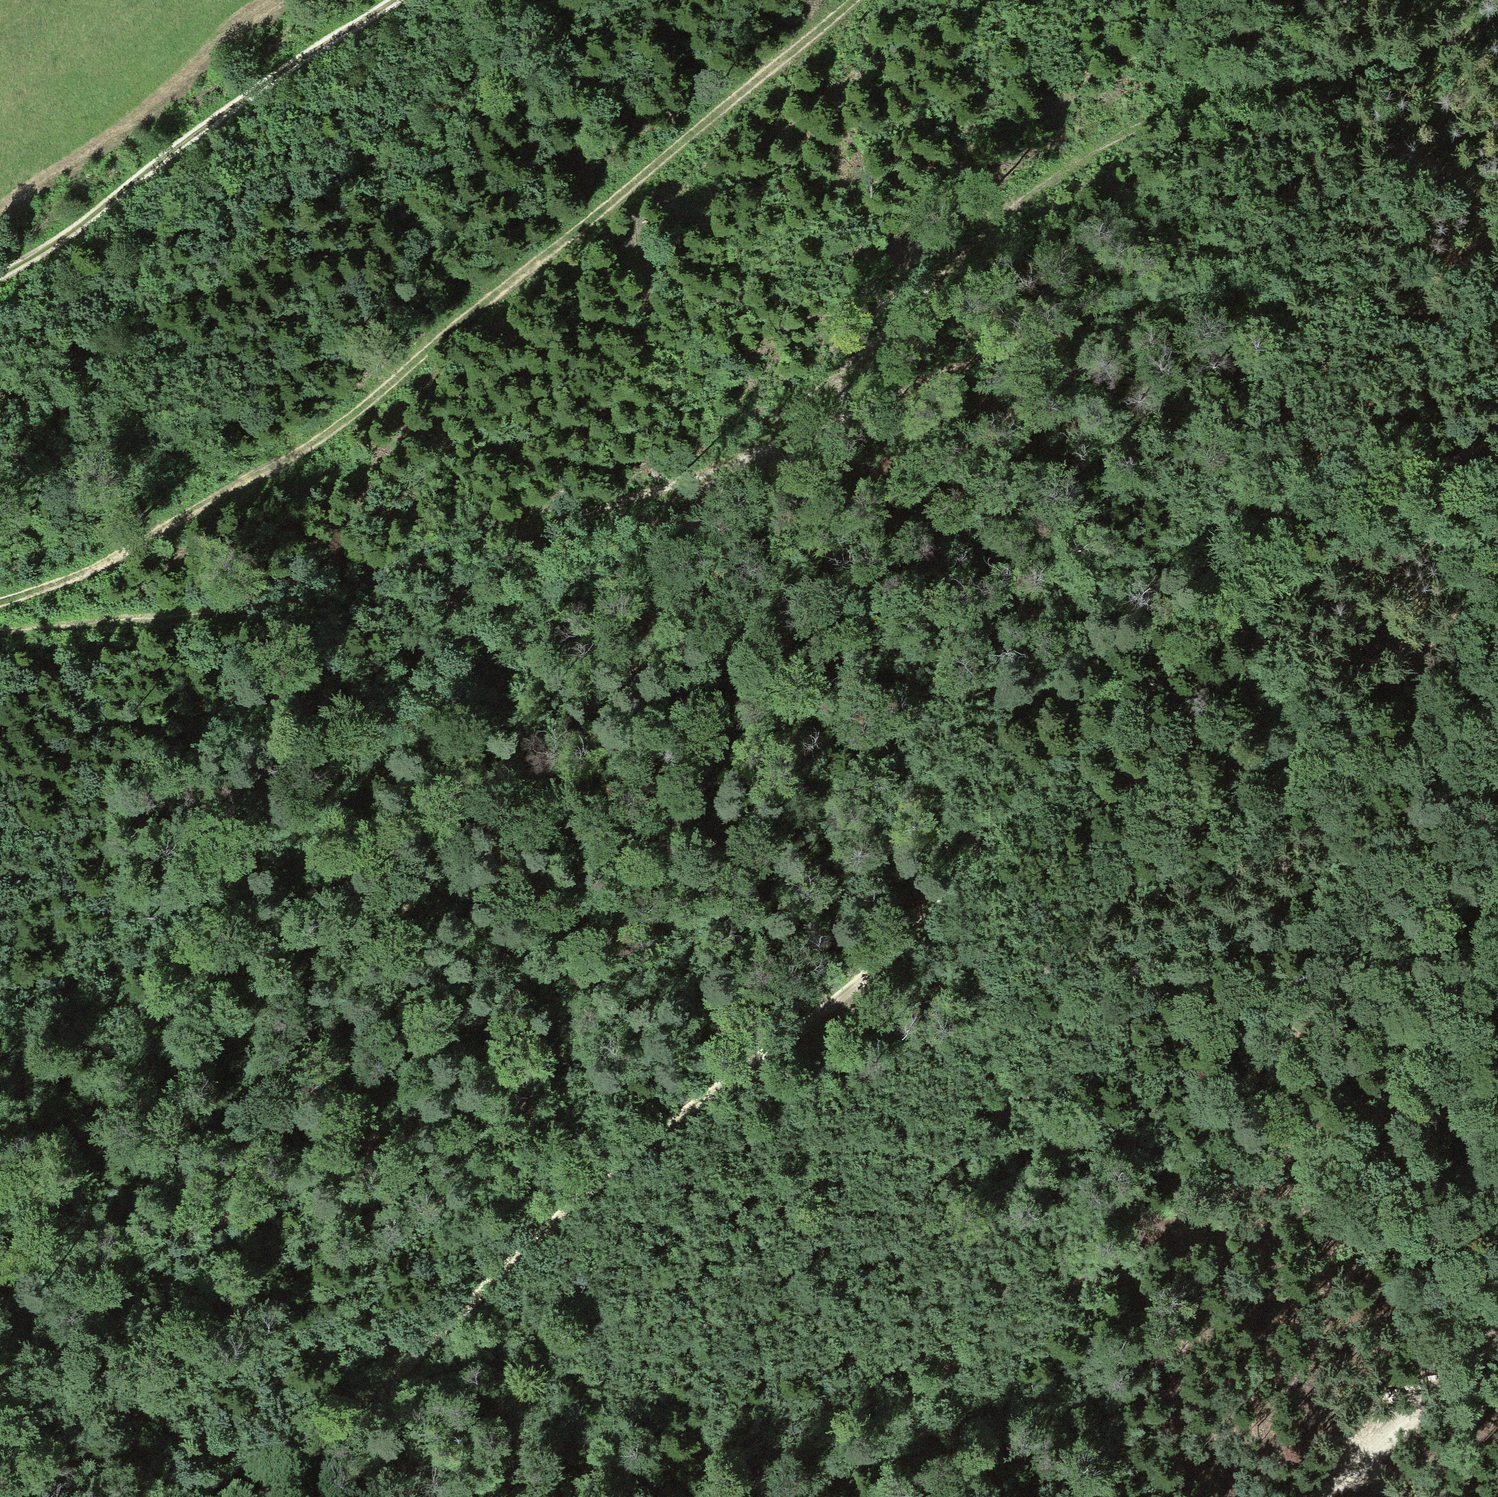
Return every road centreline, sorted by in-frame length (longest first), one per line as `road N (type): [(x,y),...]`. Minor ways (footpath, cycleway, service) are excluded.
road 1 (track): [(1497,435),(1306,558),(1137,685),(906,956),(800,1026),(543,1232),(270,1496)]
road 2 (track): [(1497,313),(1161,312),(1063,325),(713,476),(313,597),(0,625)]
road 3 (track): [(0,605),(110,561),(329,432),(850,0)]
road 4 (track): [(1497,16),(1362,72),(1169,114),(1105,143),(984,231),(726,470)]
road 5 (track): [(0,1028),(195,895),(713,476)]
road 6 (track): [(818,1014),(532,1078),(463,1102),(227,1217),(0,1272)]
road 7 (track): [(824,1496),(1130,1259),(1497,989)]
road 8 (track): [(1497,854),(1335,881),(1125,948),(800,1026)]
road 9 (track): [(0,276),(396,0)]
road 10 (track): [(1322,1496),(1497,1354)]

